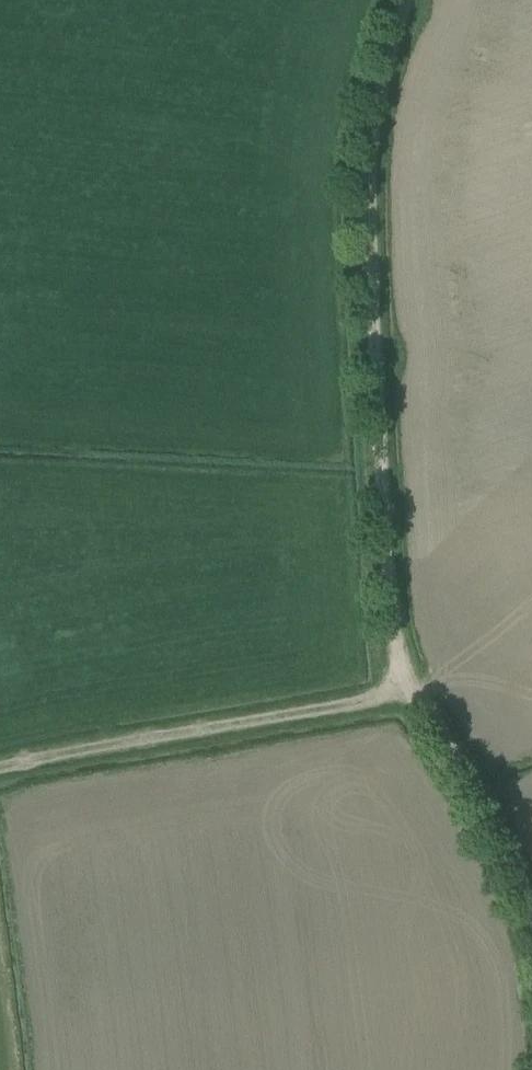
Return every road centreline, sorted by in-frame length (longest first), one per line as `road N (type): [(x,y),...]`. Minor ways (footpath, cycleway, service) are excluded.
road 1 (track): [(402,0),(378,66),(360,192),(391,695),(531,935)]
road 2 (track): [(391,695),(0,774)]

